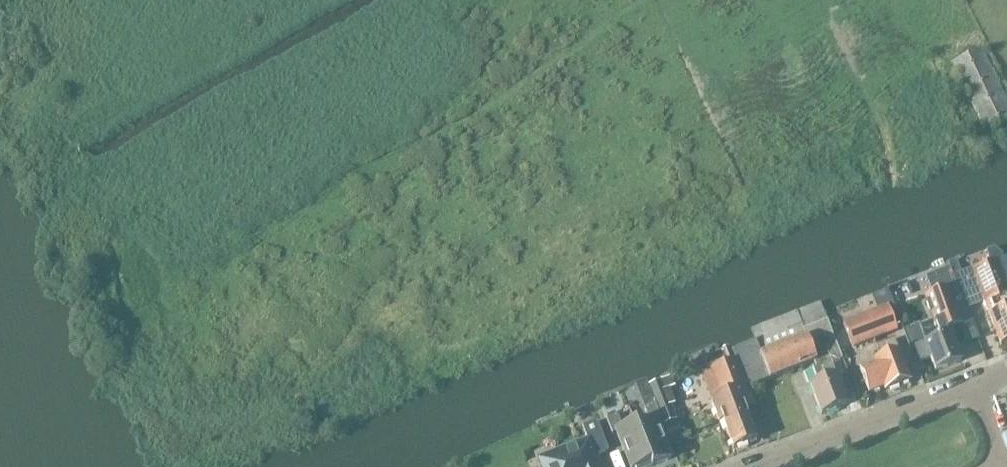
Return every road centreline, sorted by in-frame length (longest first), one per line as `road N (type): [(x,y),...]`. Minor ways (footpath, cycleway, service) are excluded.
road 1 (residential): [(749,466),(972,385)]

